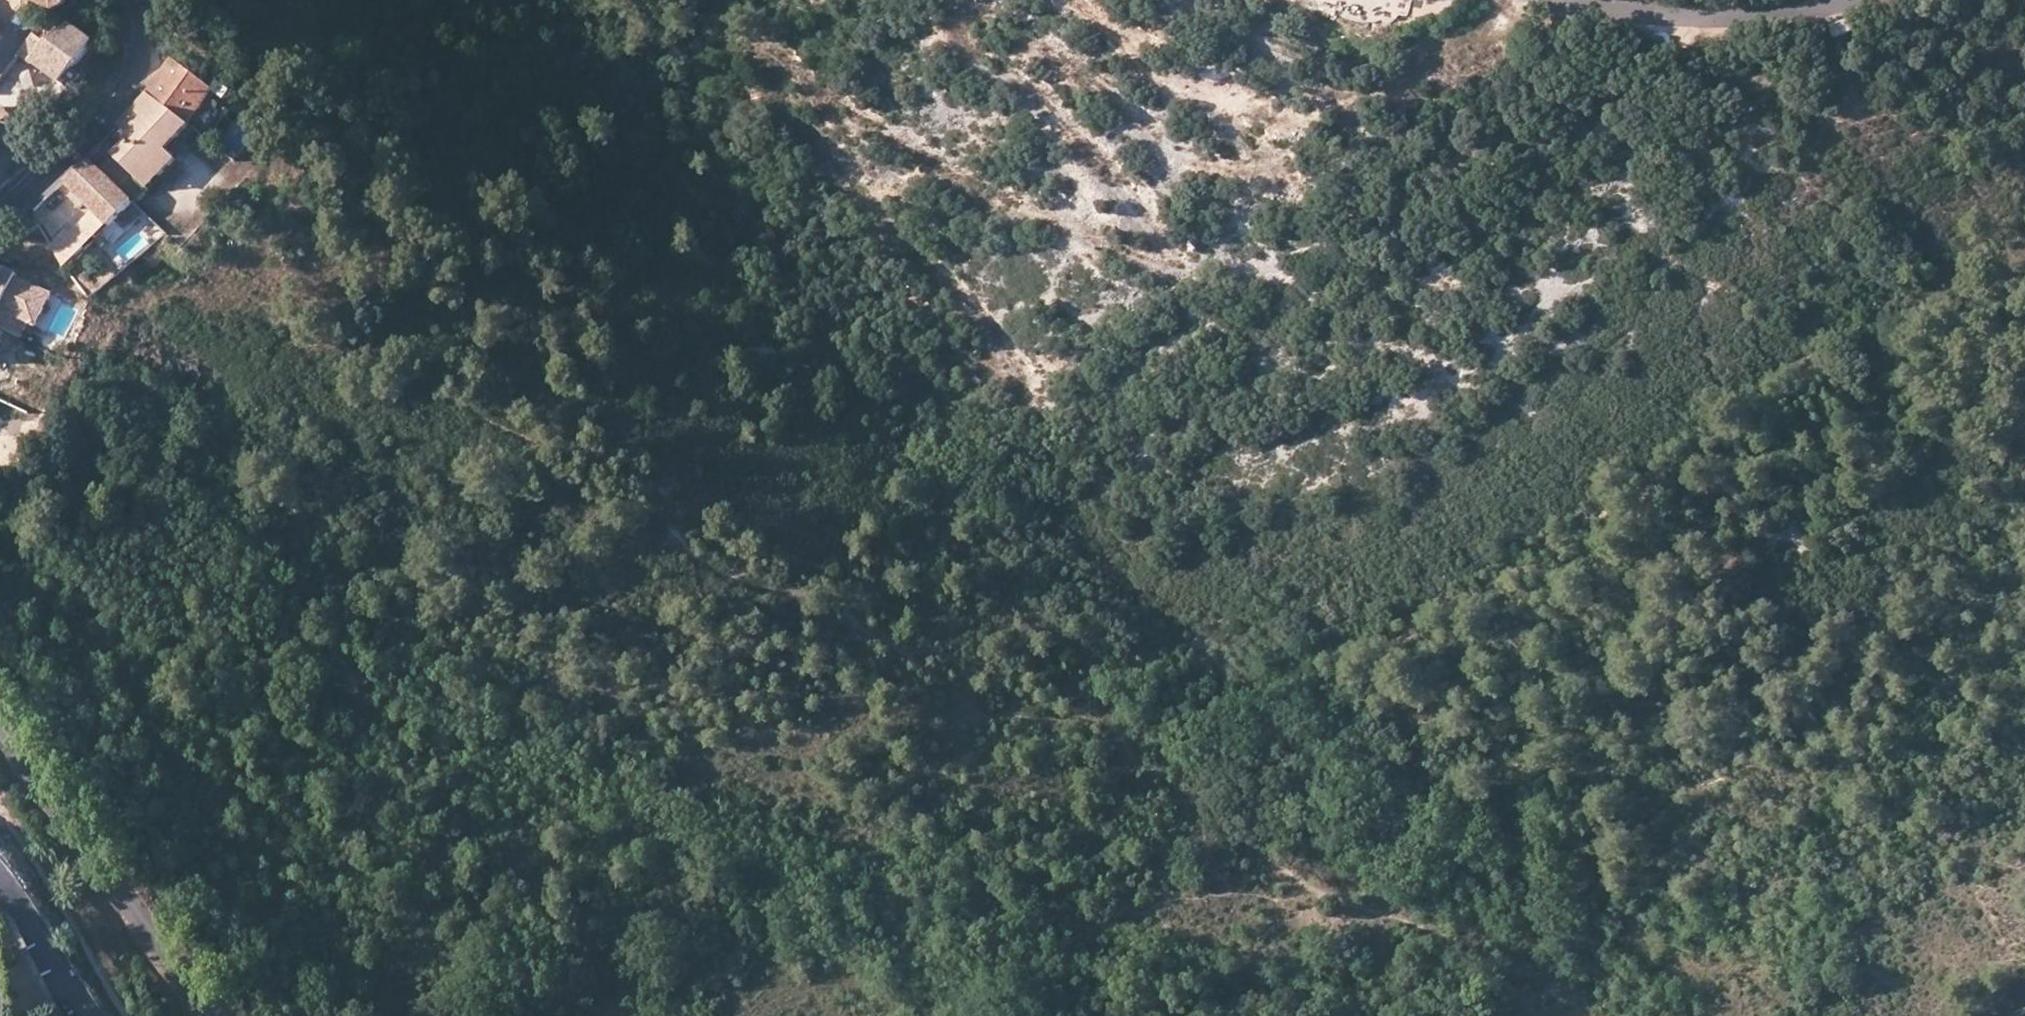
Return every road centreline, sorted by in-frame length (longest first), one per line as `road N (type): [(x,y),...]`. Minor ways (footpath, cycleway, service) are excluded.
road 1 (tertiary): [(0,734),(212,1015)]
road 2 (tertiary): [(1551,0),(1675,18),(1745,19),(1845,0)]
road 3 (residential): [(0,213),(88,135),(131,80),(142,32),(137,0)]

